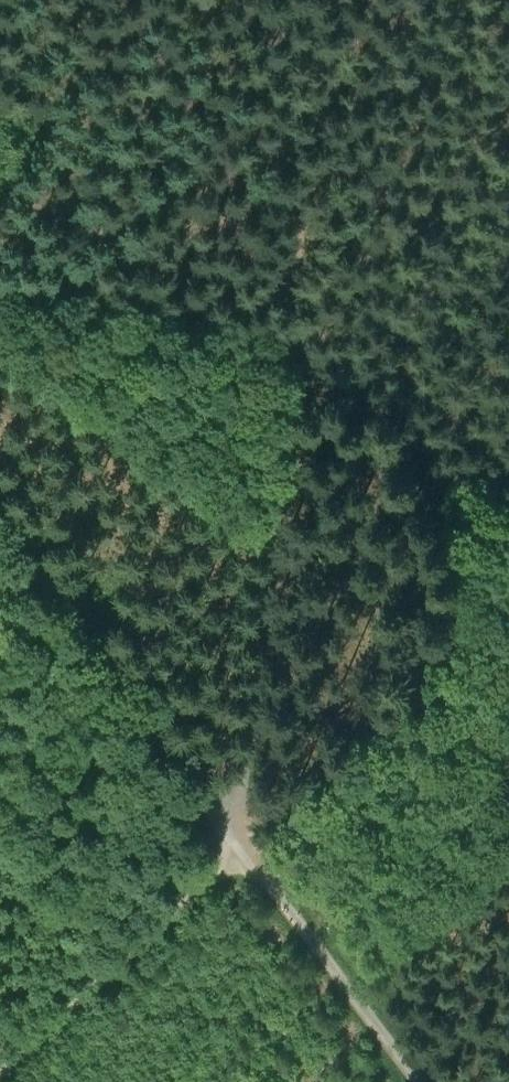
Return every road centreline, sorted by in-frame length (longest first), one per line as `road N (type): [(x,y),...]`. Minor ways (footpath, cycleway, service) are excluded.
road 1 (track): [(282,0),(296,359),(235,845)]
road 2 (track): [(0,516),(235,845)]
road 3 (track): [(235,845),(0,1065)]
road 4 (track): [(235,845),(412,1081)]

